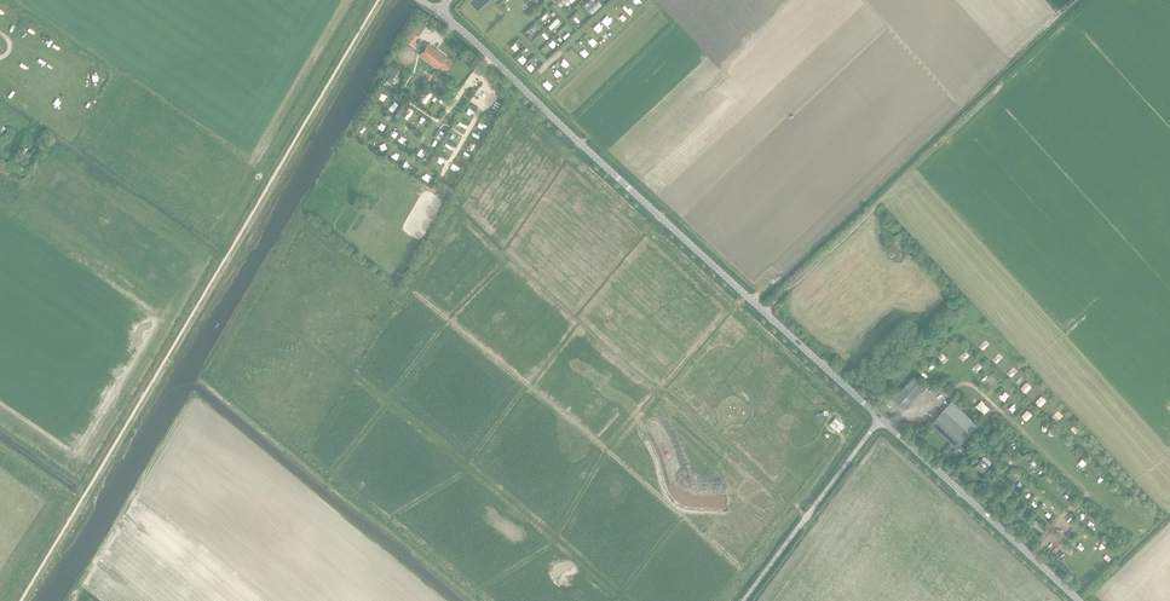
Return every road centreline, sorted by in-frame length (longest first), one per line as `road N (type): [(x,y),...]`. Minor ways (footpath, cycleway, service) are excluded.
road 1 (tertiary): [(880,417),(605,169),(444,9)]
road 2 (tertiary): [(1079,600),(880,417)]
road 3 (unclassified): [(743,600),(880,417)]

